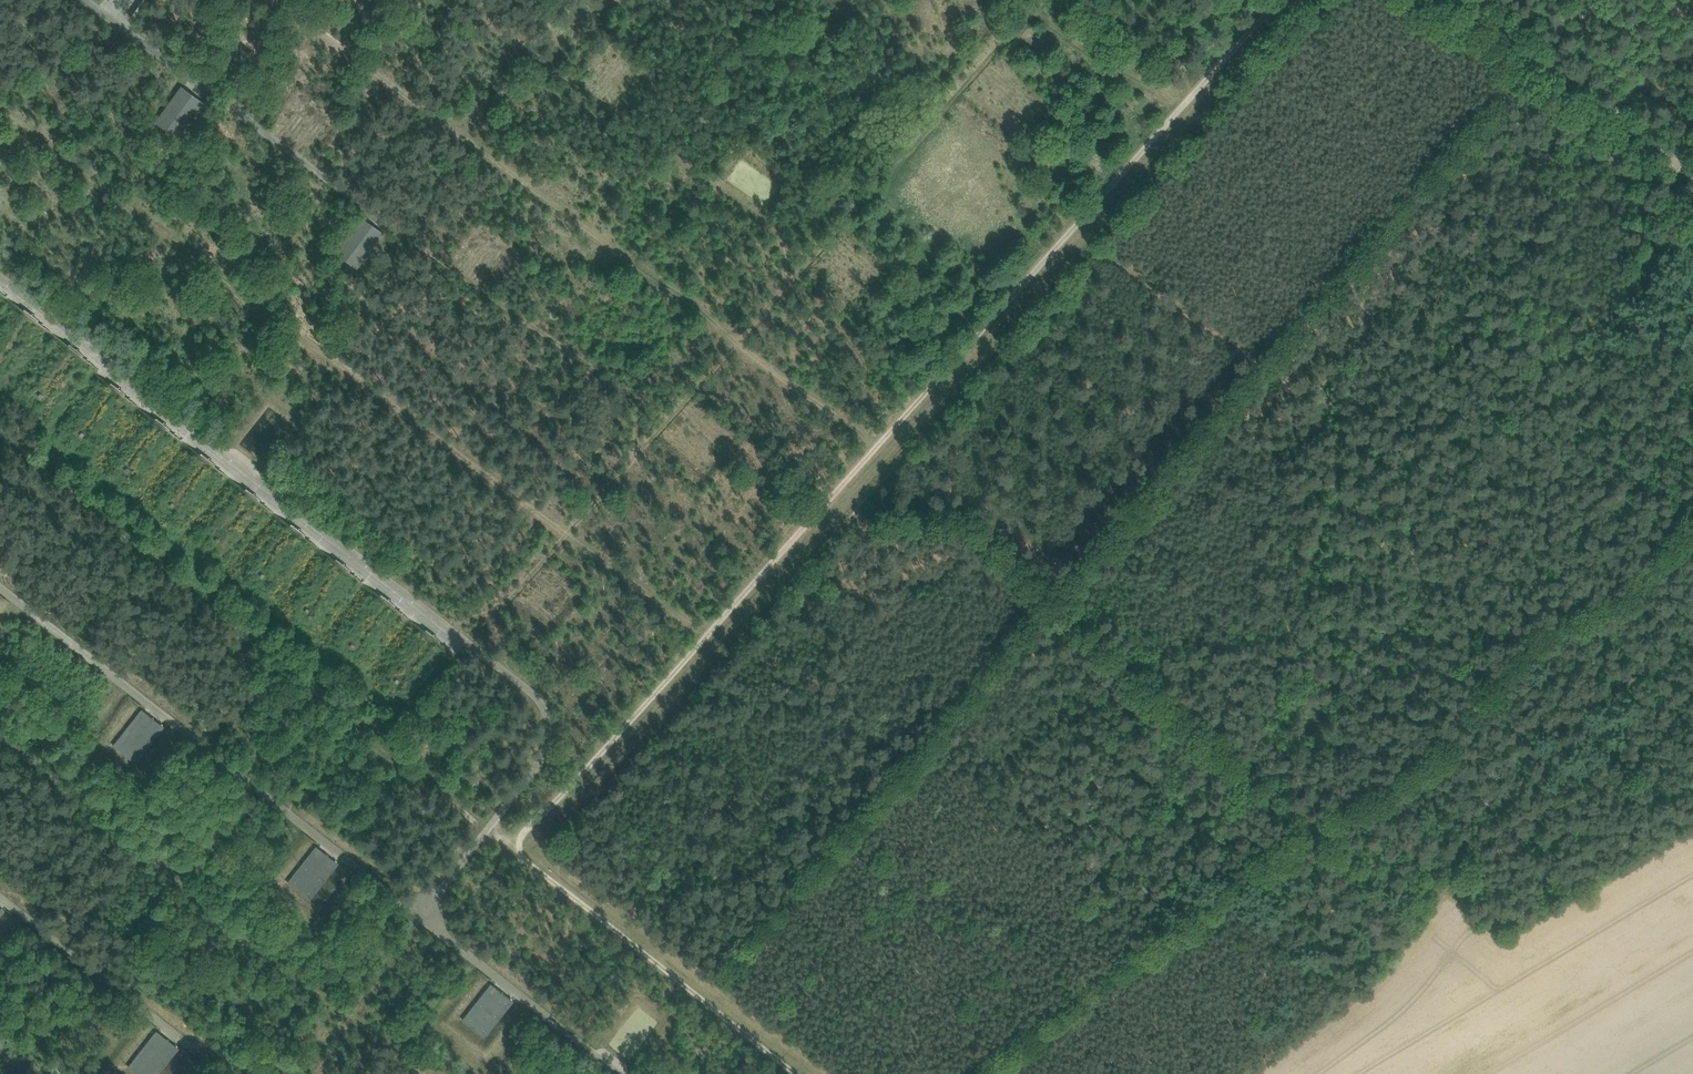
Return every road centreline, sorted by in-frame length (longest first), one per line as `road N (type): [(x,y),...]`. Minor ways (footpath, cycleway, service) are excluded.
road 1 (track): [(1055,591),(1312,819)]
road 2 (track): [(1456,0),(1692,175)]
road 3 (track): [(866,511),(963,514),(1055,591)]
road 4 (track): [(1312,819),(1344,839),(1414,852),(1432,870)]

